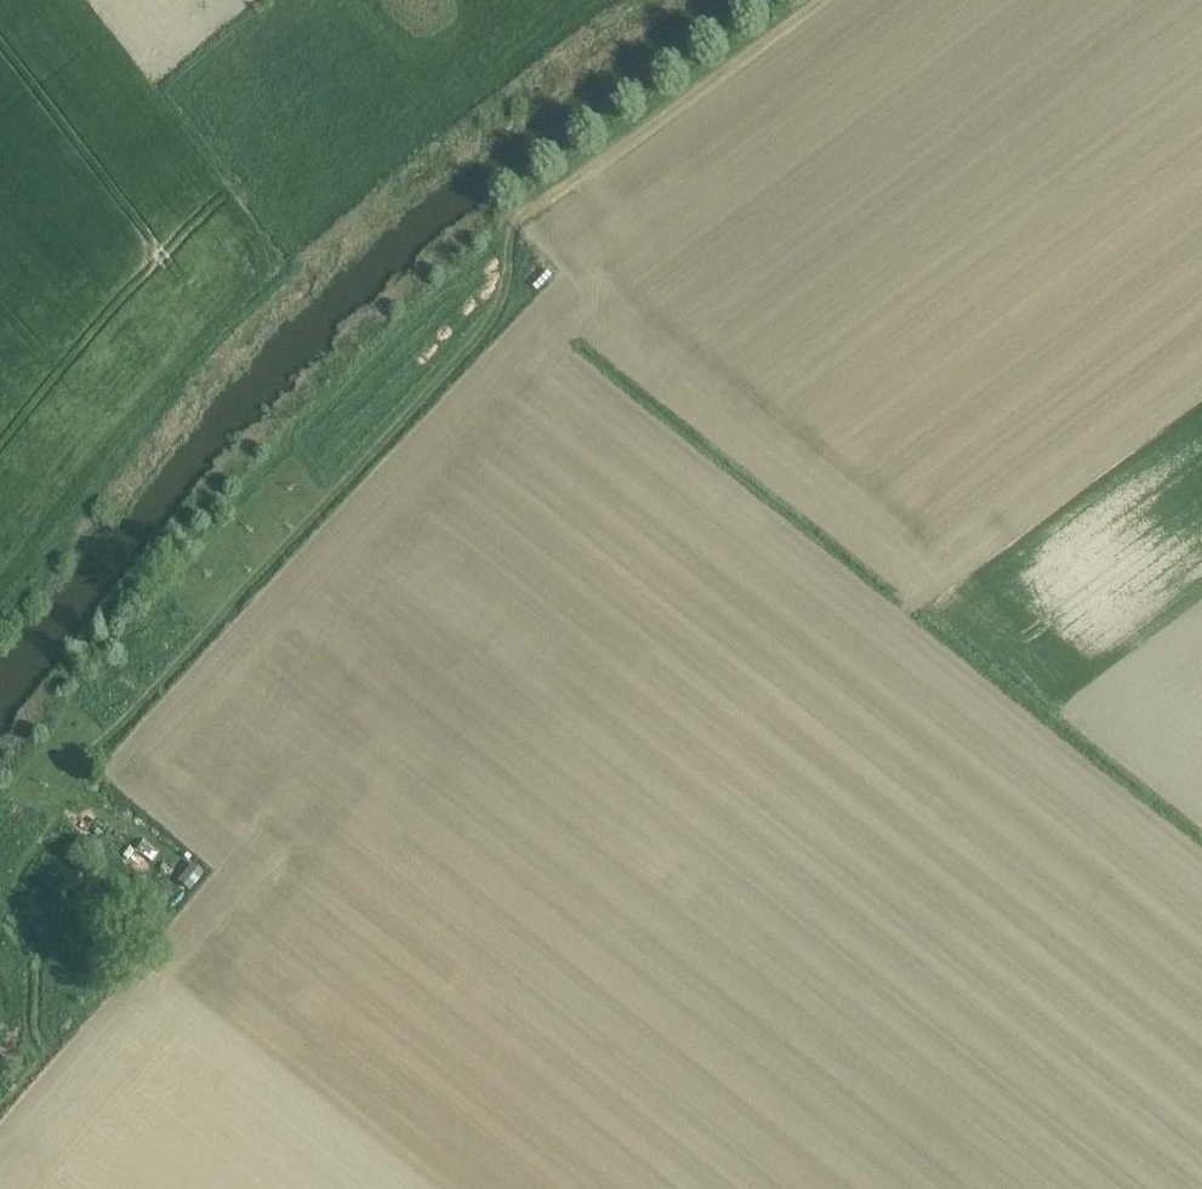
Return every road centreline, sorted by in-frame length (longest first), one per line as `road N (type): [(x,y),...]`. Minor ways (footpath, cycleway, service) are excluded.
road 1 (track): [(567,268),(554,206),(824,0)]

